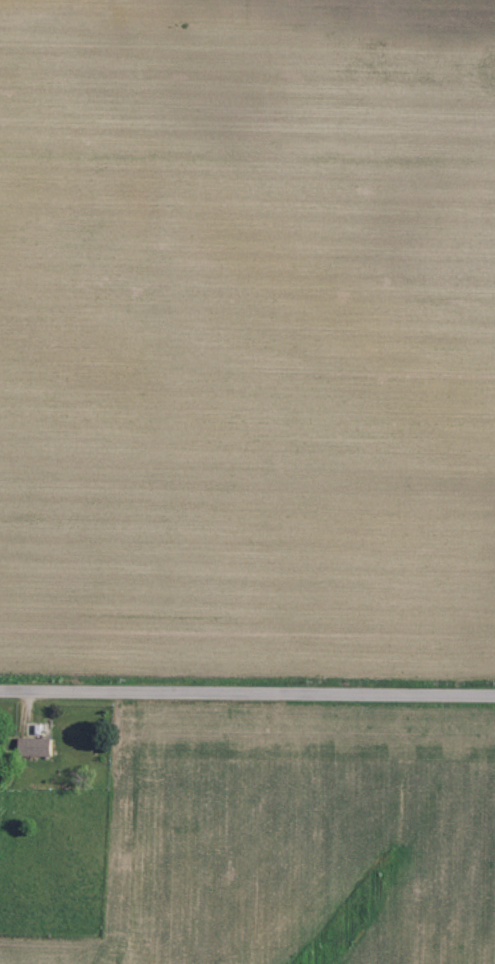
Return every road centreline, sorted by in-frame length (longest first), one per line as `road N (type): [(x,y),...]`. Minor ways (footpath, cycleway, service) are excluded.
road 1 (residential): [(494,697),(0,691)]

